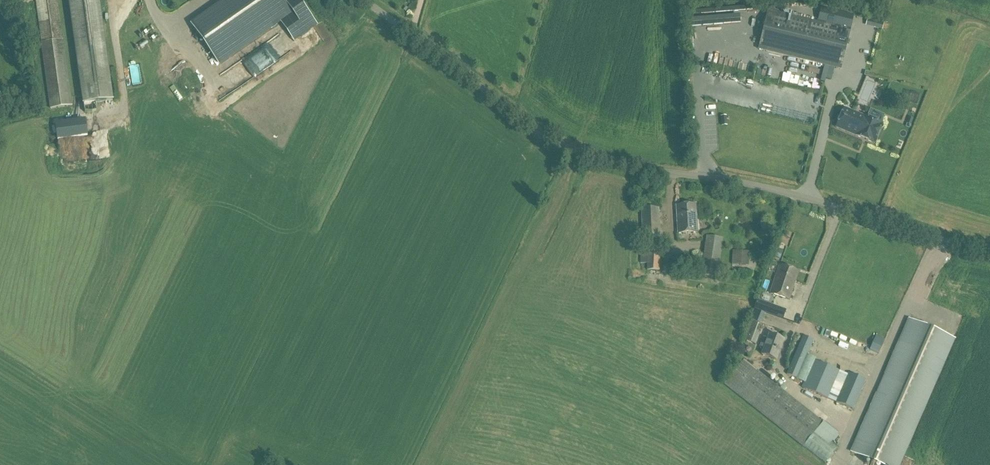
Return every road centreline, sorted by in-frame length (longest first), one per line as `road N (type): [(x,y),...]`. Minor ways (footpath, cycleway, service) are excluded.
road 1 (unclassified): [(989,254),(809,198),(579,153),(366,0)]

